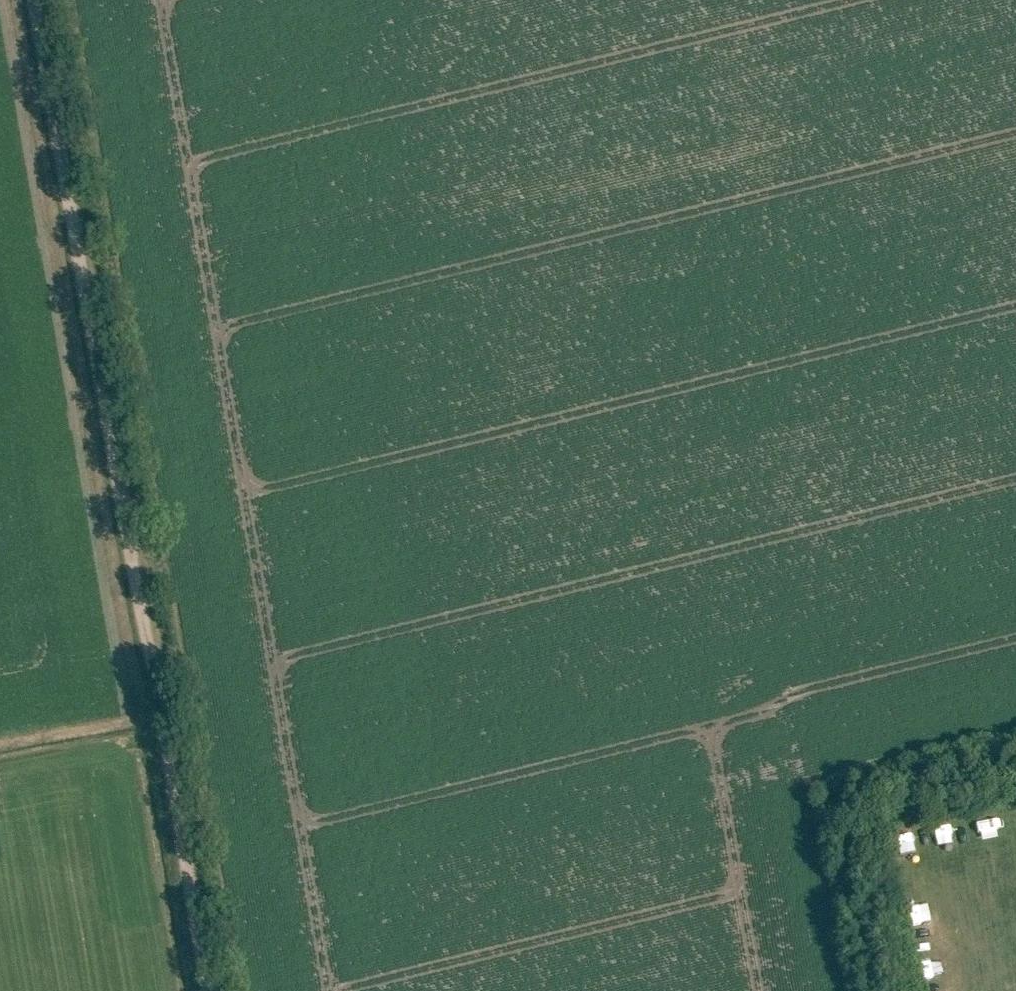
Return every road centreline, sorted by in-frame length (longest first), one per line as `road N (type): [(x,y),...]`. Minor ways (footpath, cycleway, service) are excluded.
road 1 (track): [(31,0),(211,990)]

